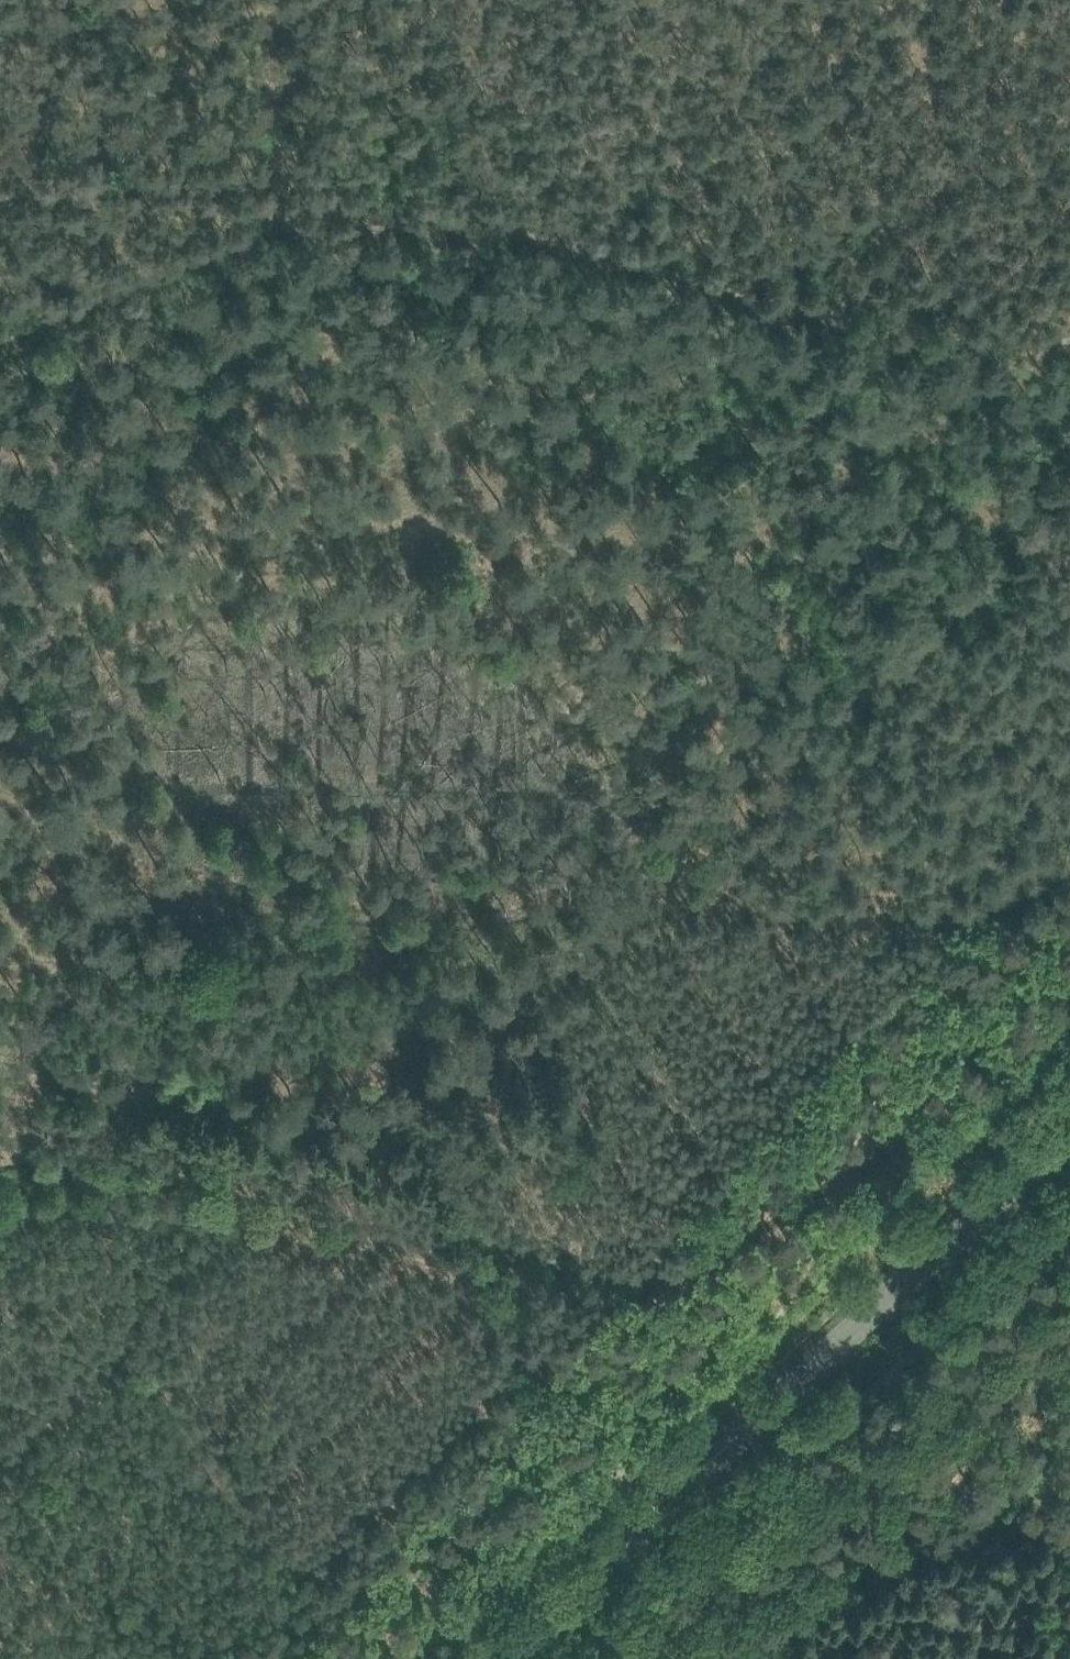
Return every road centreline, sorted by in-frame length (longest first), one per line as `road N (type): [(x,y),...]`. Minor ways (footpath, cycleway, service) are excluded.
road 1 (track): [(0,310),(260,218),(407,206),(538,222),(771,287),(874,296),(992,292),(1069,306)]
road 2 (secondary): [(494,1658),(1069,1133)]

